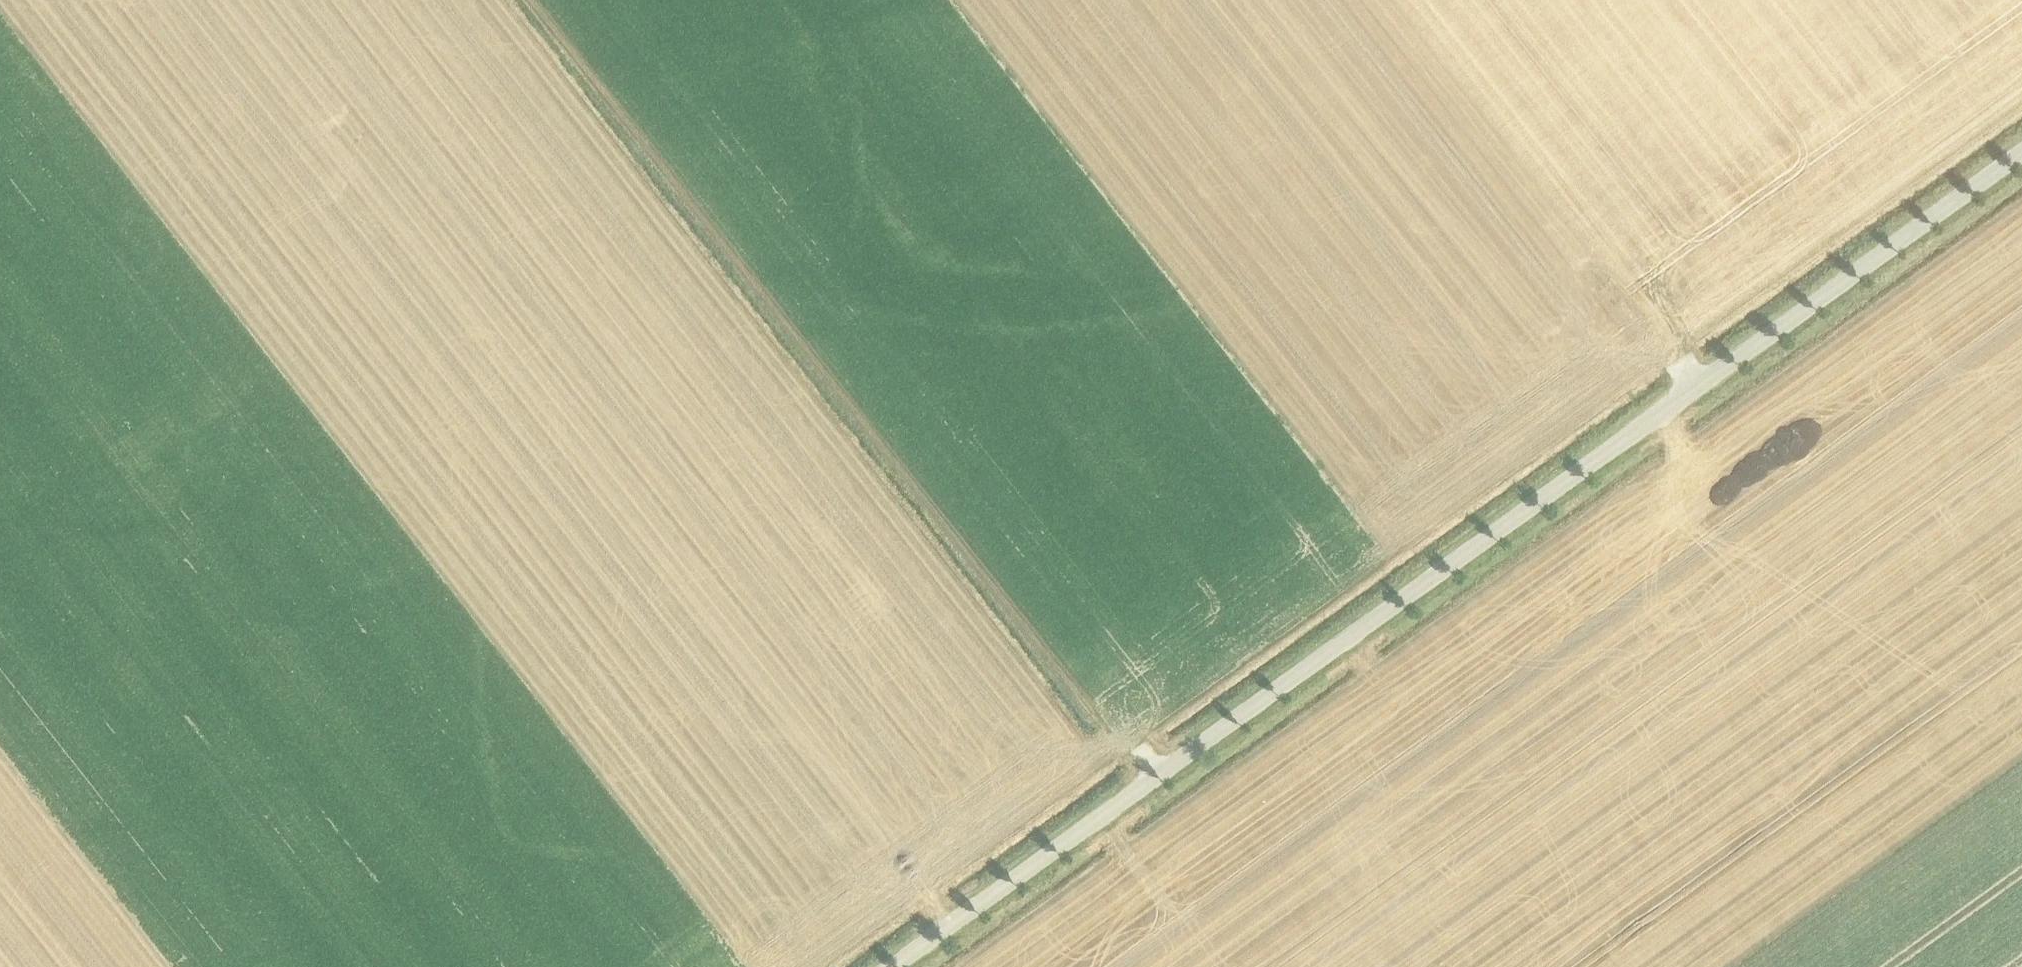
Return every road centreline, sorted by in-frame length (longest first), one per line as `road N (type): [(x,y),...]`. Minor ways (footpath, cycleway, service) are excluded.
road 1 (unclassified): [(891,966),(2021,153)]

